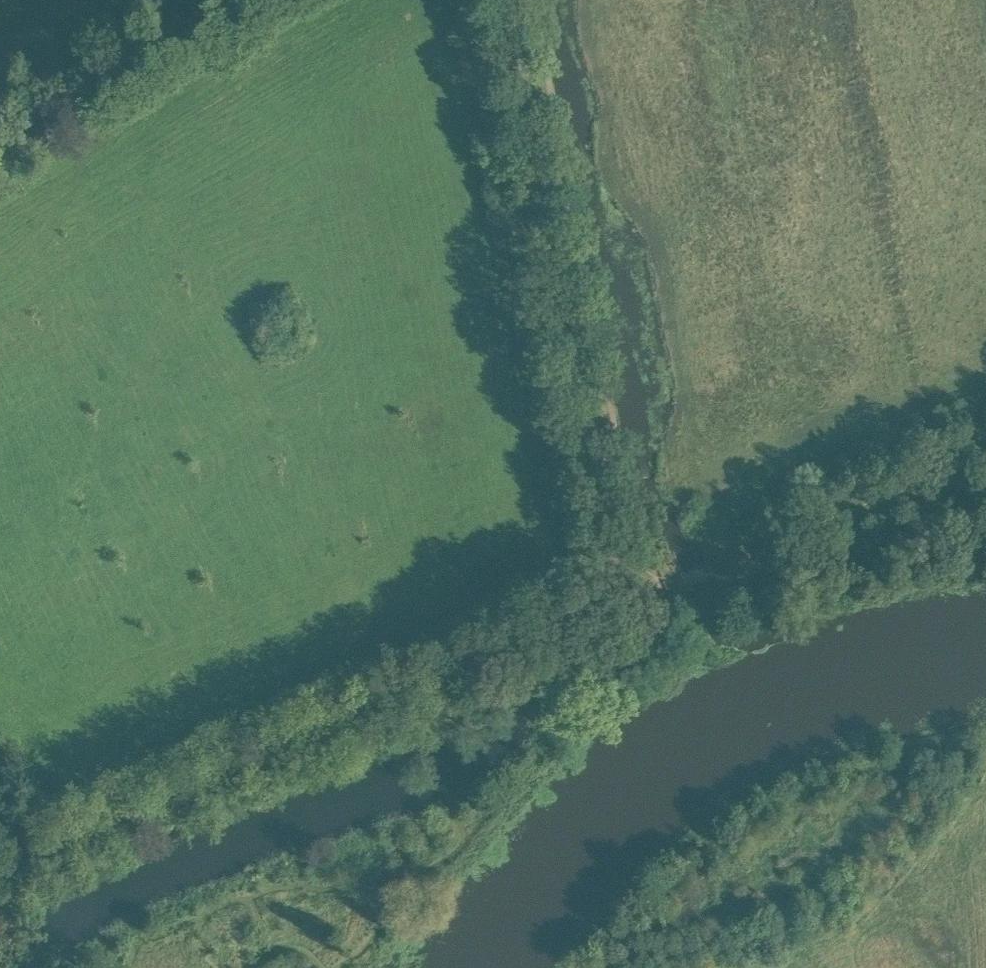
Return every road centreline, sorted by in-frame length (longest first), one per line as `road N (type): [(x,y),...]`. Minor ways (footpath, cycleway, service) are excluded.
road 1 (track): [(611,583),(583,617),(479,667),(0,868)]
road 2 (track): [(502,0),(611,583)]
road 3 (track): [(582,967),(699,855),(793,793),(876,767),(985,749)]
road 4 (track): [(0,110),(61,101),(226,0)]

